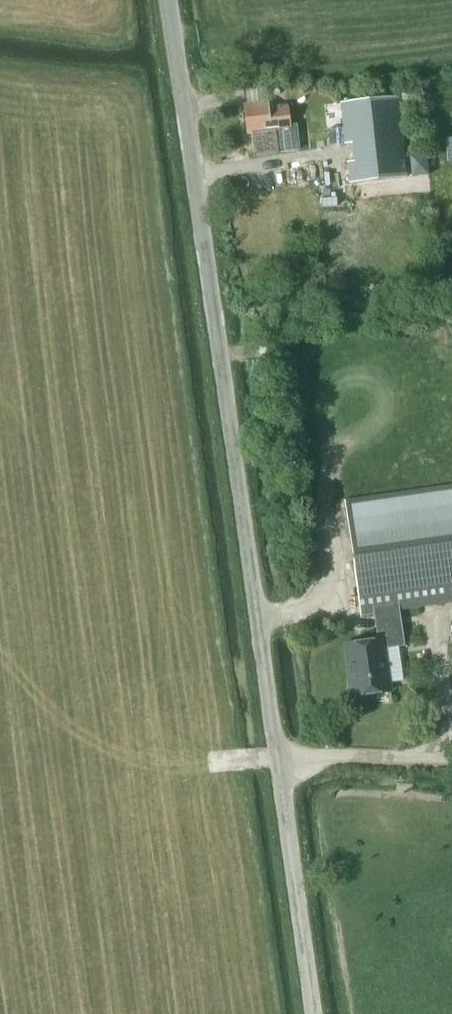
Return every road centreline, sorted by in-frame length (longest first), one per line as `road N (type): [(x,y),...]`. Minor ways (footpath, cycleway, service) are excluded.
road 1 (tertiary): [(313,1013),(169,0)]
road 2 (track): [(451,762),(336,757),(277,765)]

